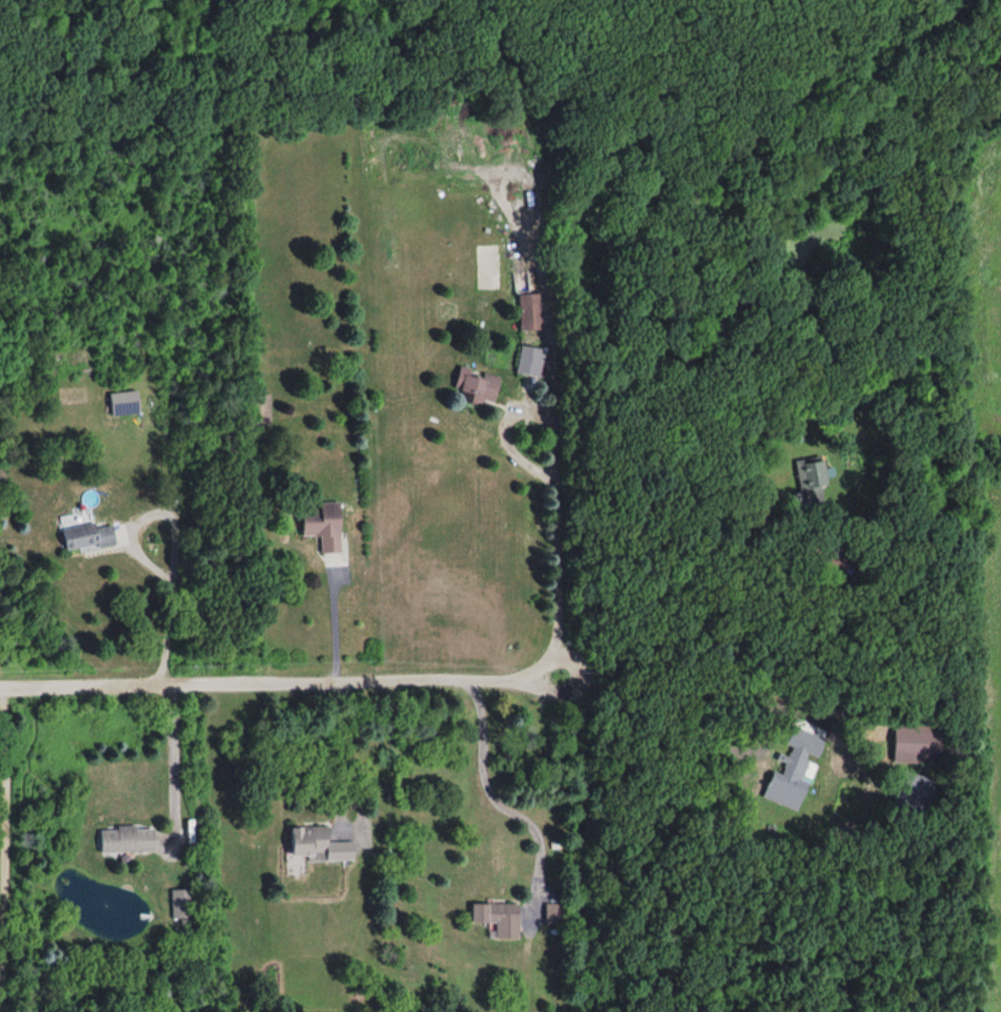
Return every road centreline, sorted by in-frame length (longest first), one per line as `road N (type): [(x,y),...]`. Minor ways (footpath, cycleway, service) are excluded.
road 1 (residential): [(0,692),(563,675)]

